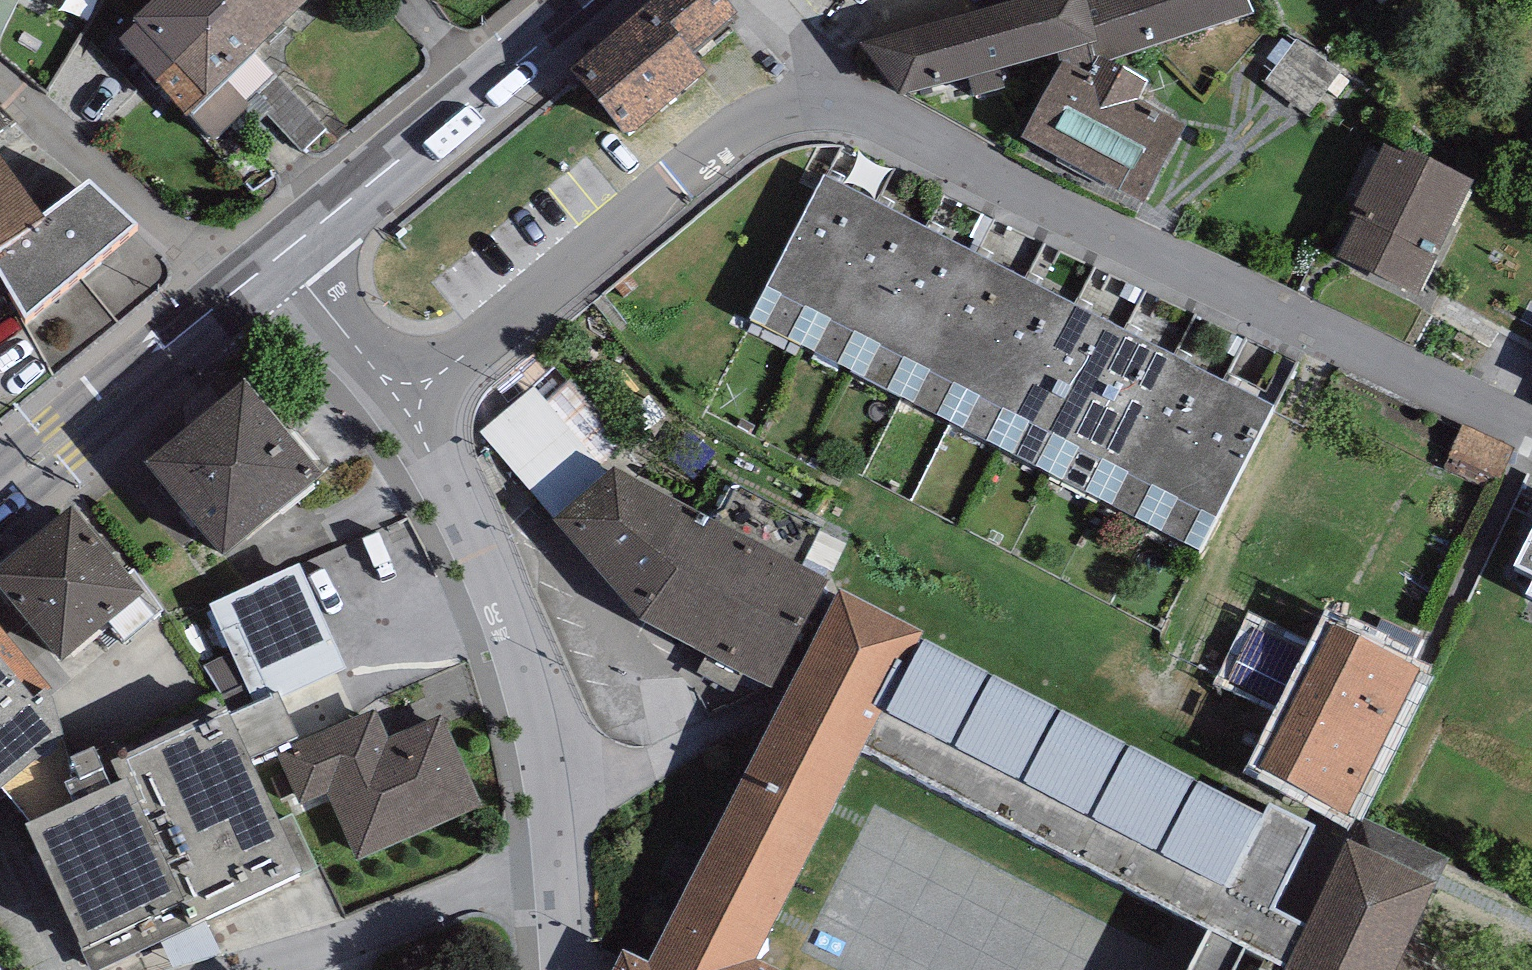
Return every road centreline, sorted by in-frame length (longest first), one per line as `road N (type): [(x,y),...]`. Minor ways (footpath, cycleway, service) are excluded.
road 1 (residential): [(1531,421),(1241,295),(874,119),(810,108),(750,129),(404,399)]
road 2 (residential): [(404,399),(438,457),(516,660),(532,717),(551,877)]
road 3 (primary): [(593,0),(280,254)]
road 4 (residential): [(246,969),(551,877)]
road 5 (residential): [(238,287),(0,81)]
road 6 (primary): [(238,287),(0,489)]
road 7 (residential): [(280,254),(404,399)]

